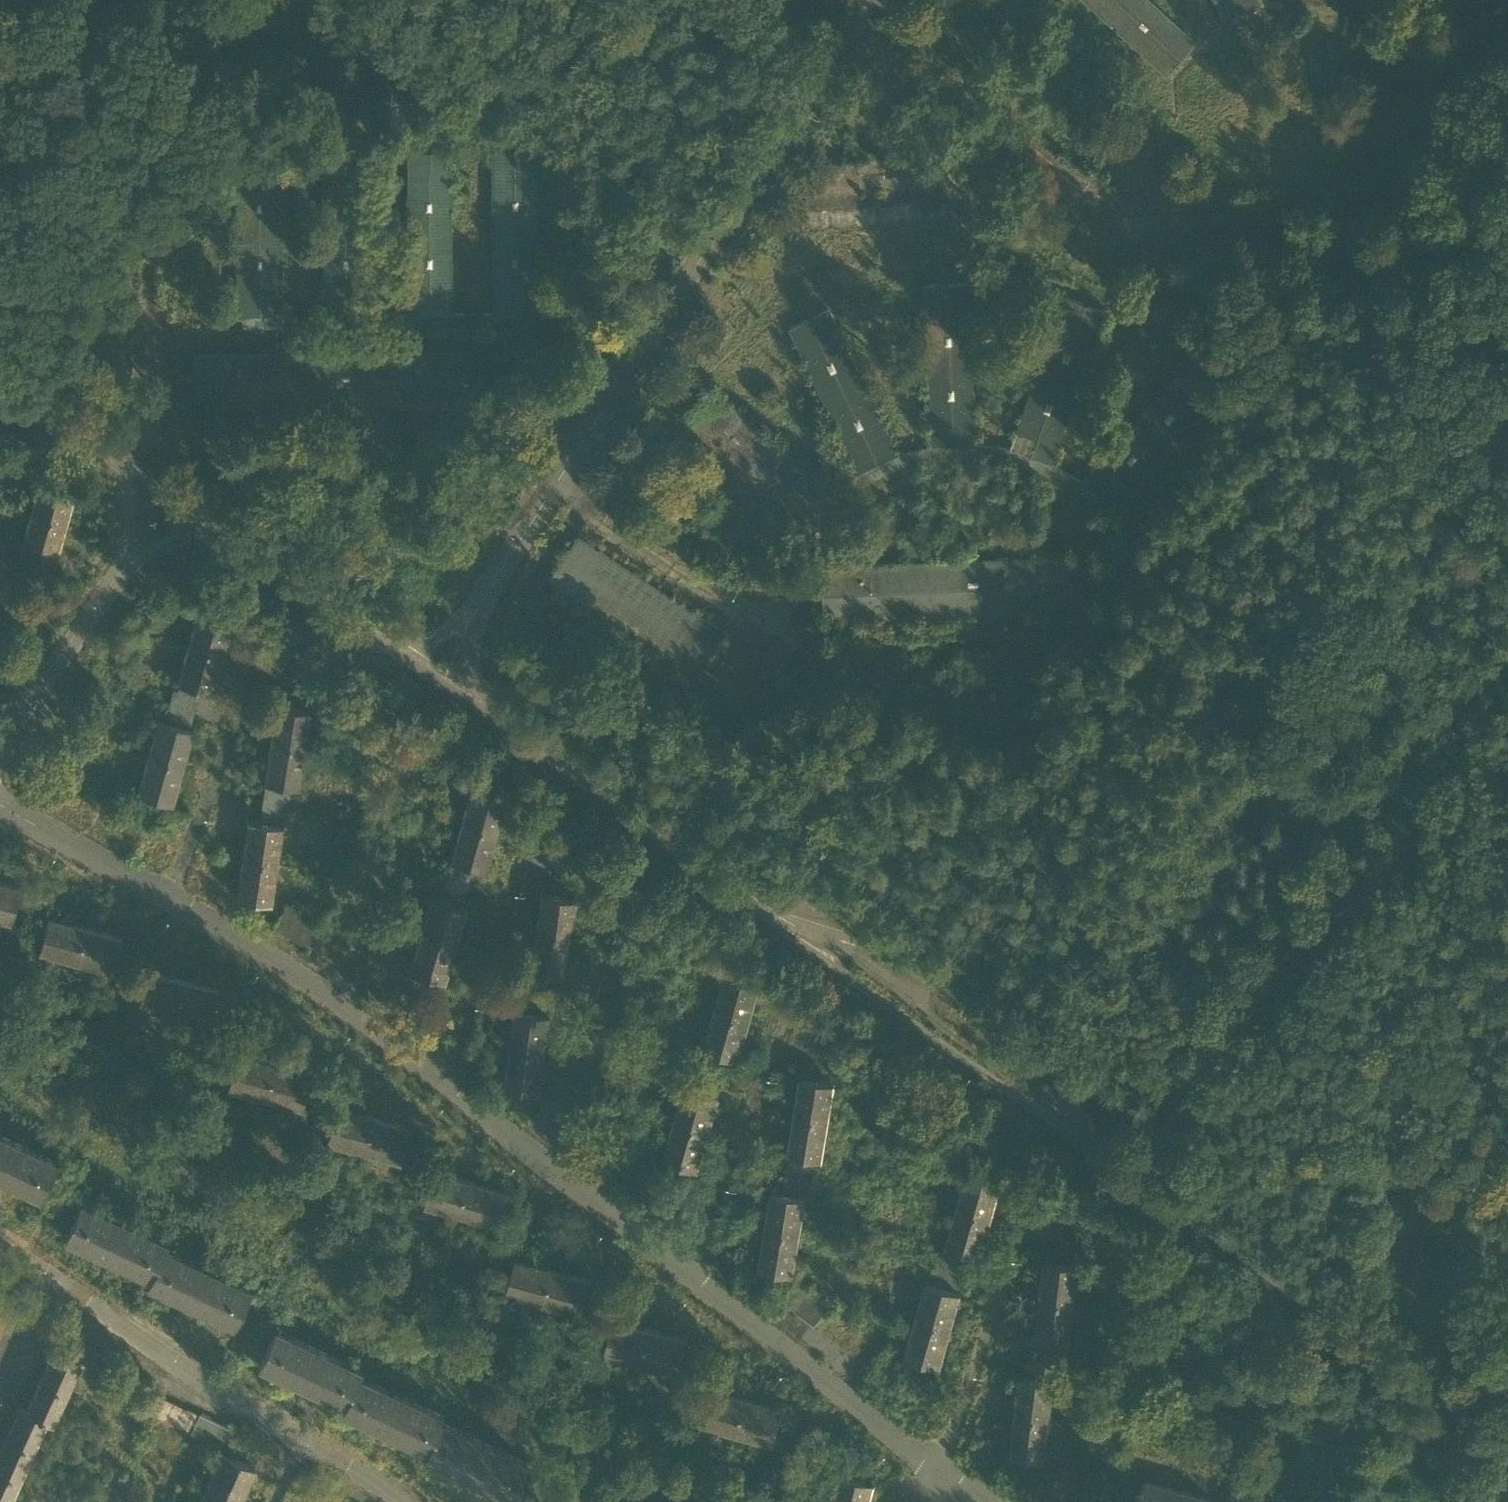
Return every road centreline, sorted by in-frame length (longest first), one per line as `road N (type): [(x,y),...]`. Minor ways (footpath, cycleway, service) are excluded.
road 1 (residential): [(1507,1445),(1154,1188)]
road 2 (track): [(0,353),(156,0)]

